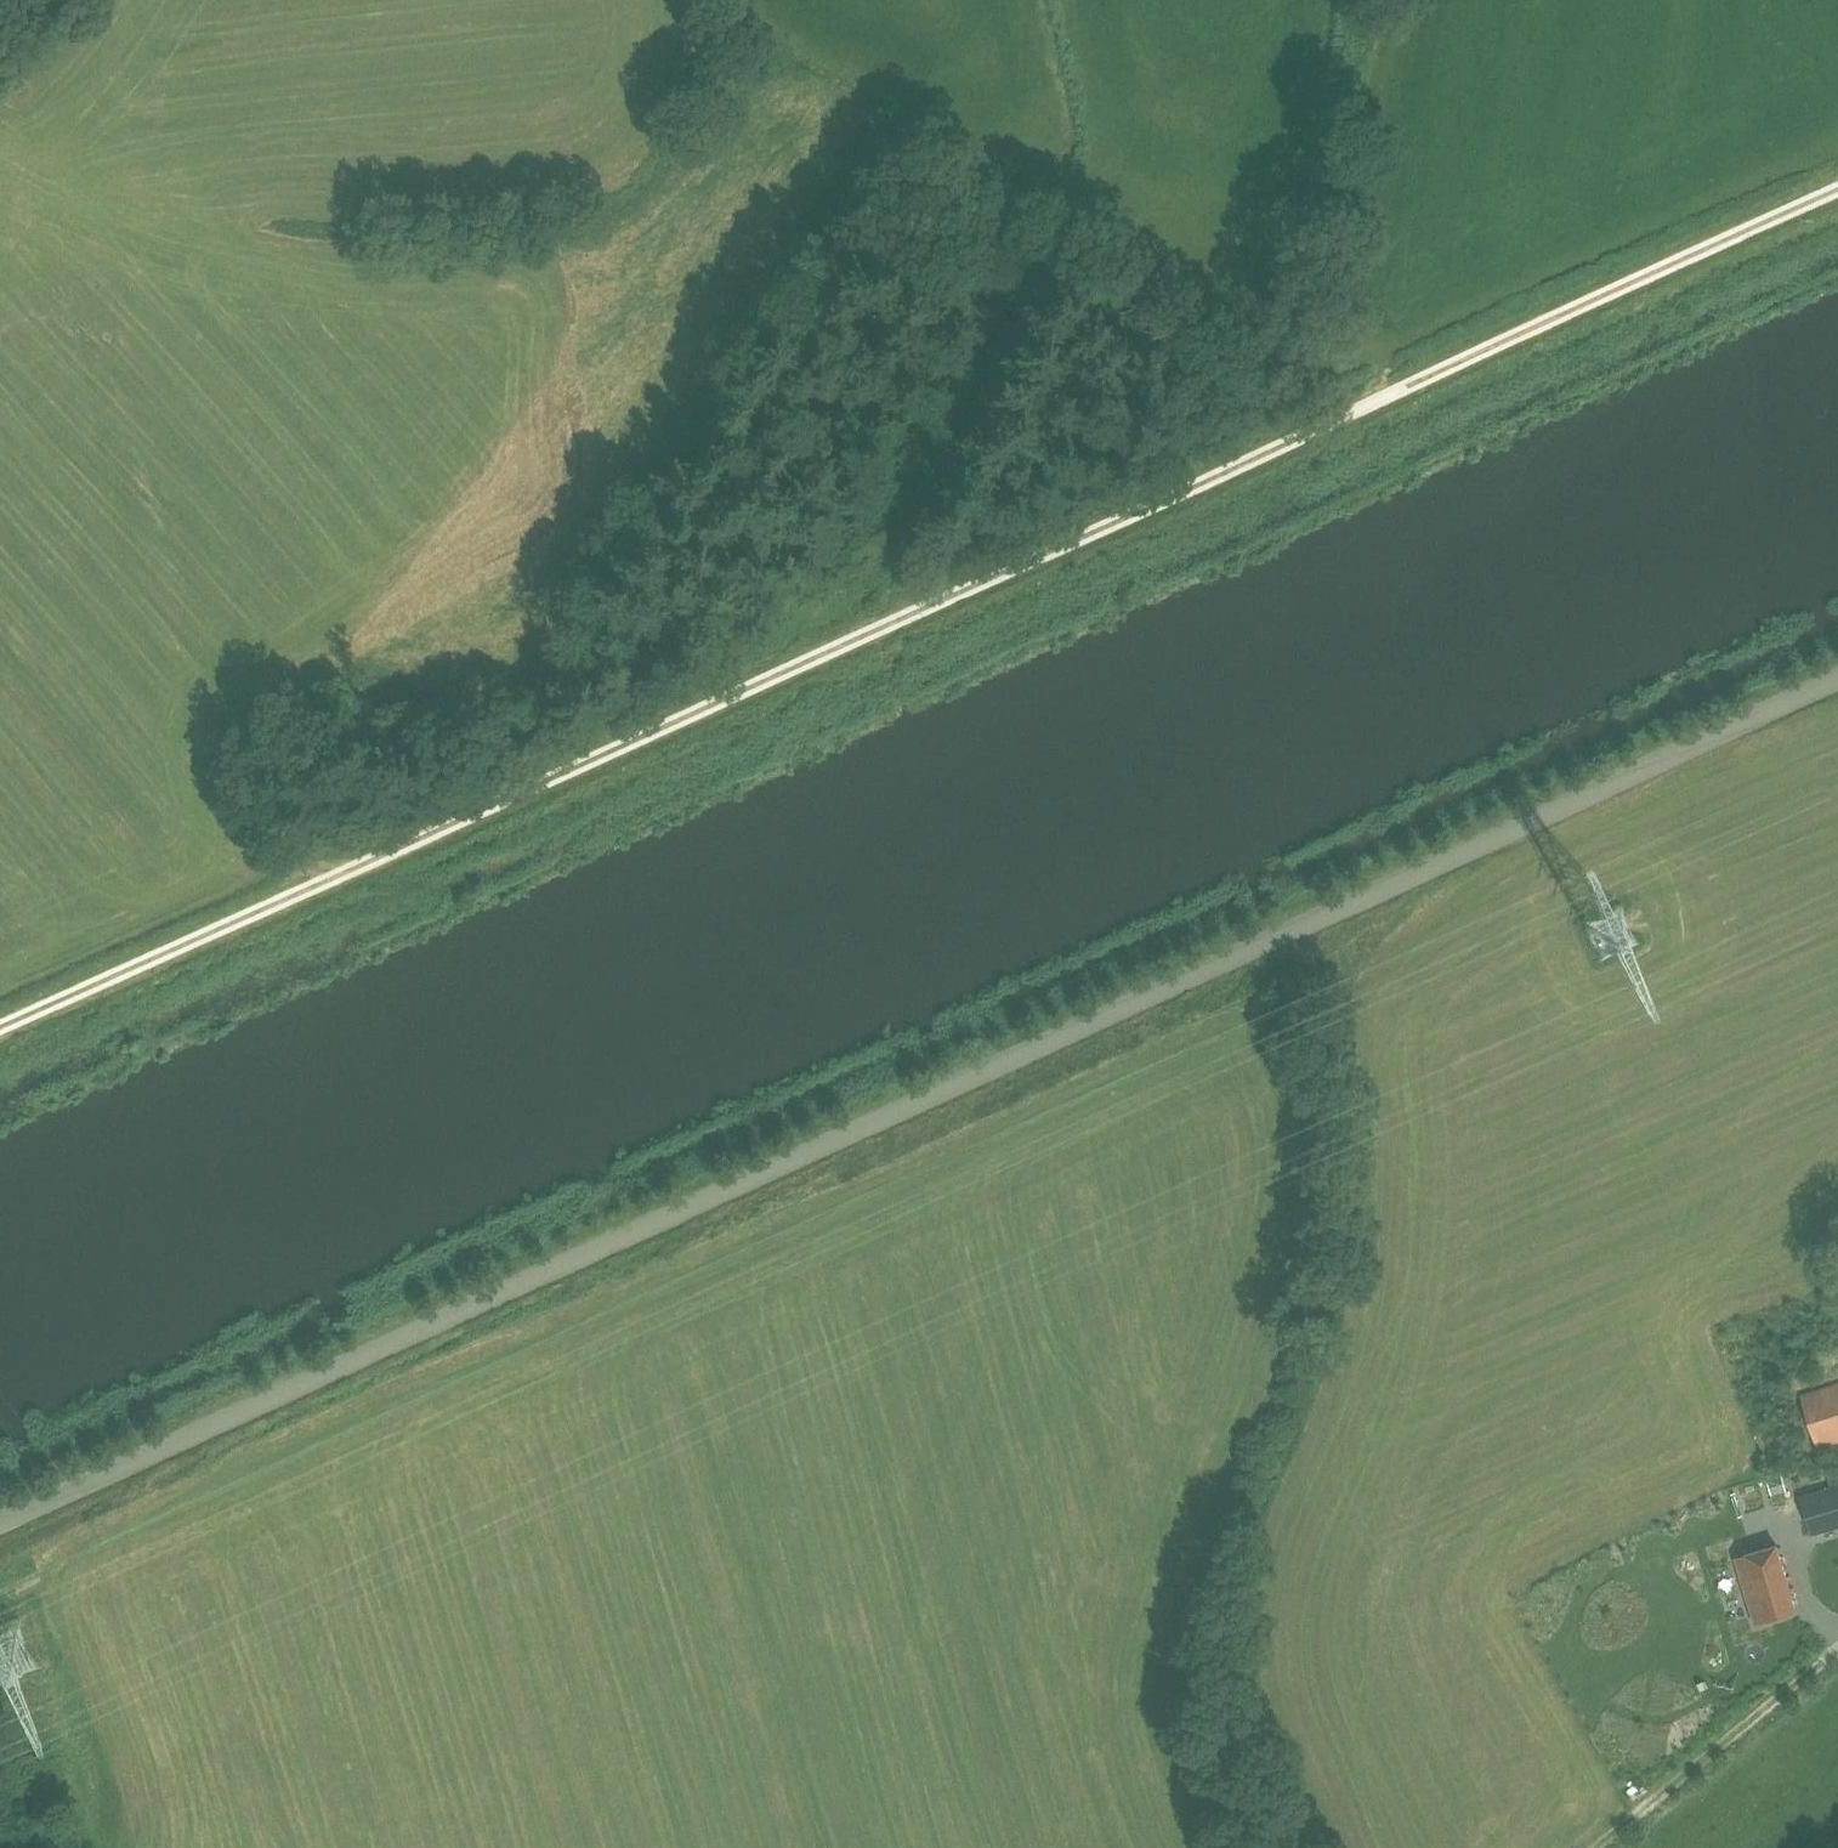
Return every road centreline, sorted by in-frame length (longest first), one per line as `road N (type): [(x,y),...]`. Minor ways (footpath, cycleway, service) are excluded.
road 1 (track): [(0,1028),(1837,188)]
road 2 (unclassified): [(187,1441),(1837,681)]
road 3 (track): [(1837,1652),(1602,1847)]
road 4 (unclassified): [(187,1441),(0,1526)]

